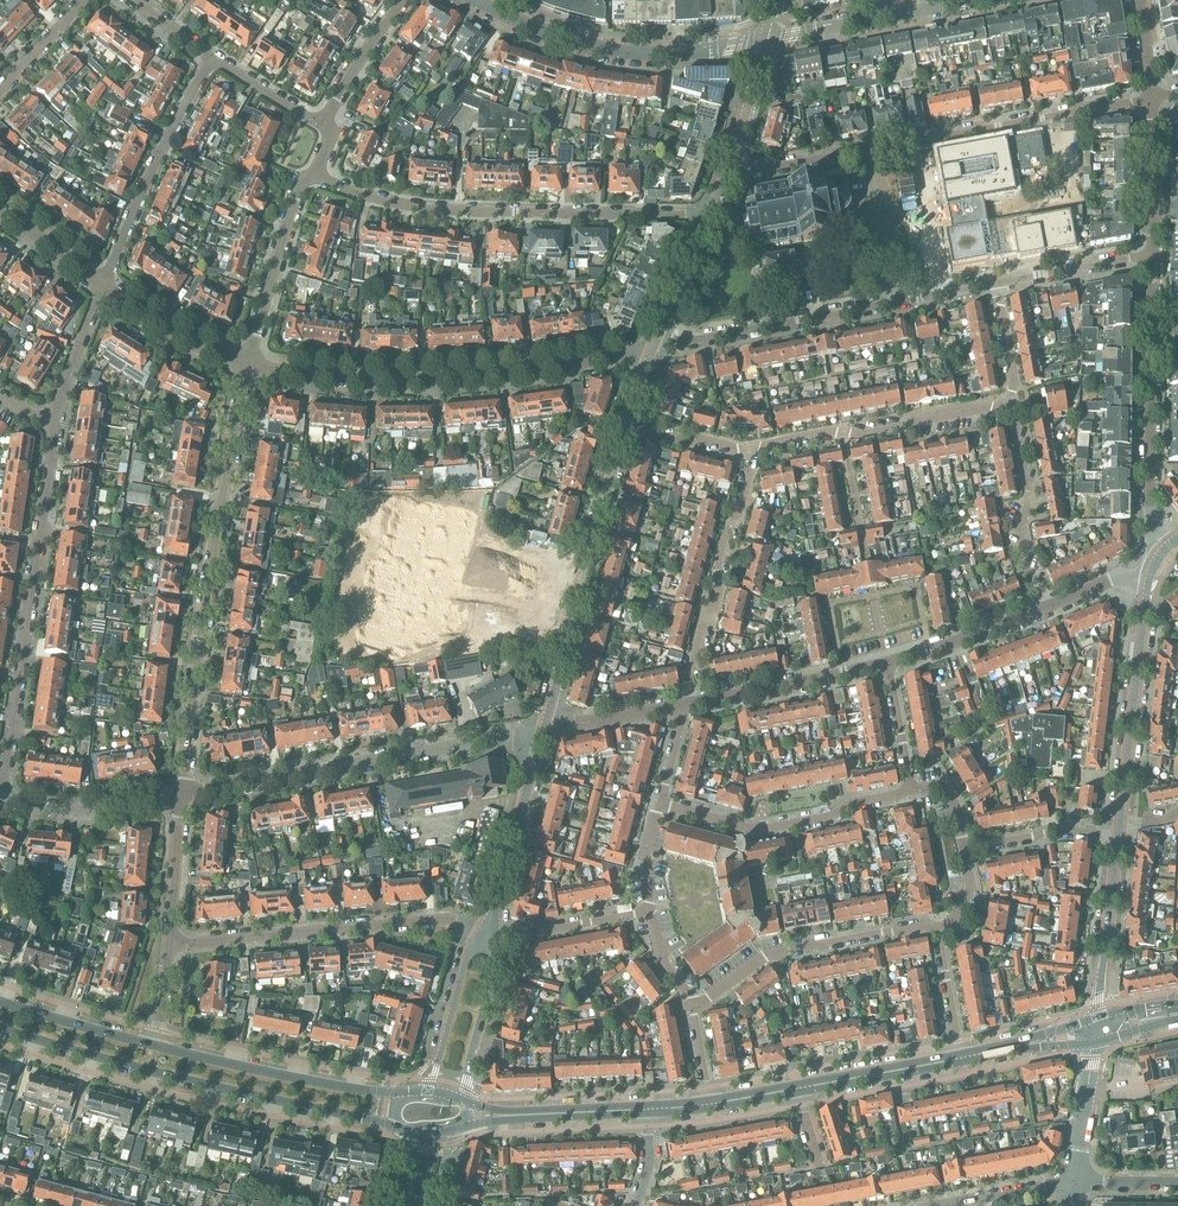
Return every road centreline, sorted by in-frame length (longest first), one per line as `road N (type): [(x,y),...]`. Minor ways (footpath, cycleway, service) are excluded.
road 1 (residential): [(183,796),(200,639),(248,363)]
road 2 (residential): [(1153,98),(727,169)]
road 3 (primary): [(0,1026),(400,1128)]
road 4 (residential): [(655,350),(445,379),(372,381),(248,363)]
road 5 (residential): [(710,219),(432,208),(312,176)]
road 6 (residential): [(2,797),(57,421)]
road 7 (residential): [(183,796),(543,730)]
road 8 (residential): [(657,346),(994,285)]
road 9 (residential): [(168,943),(455,919),(485,934)]
road 10 (tertiary): [(543,730),(626,428)]
road 11 (residential): [(1151,254),(1149,519),(1165,548)]
road 12 (tertiary): [(763,42),(626,52),(474,0)]
road 13 (residential): [(688,704),(755,449)]
road 14 (residential): [(699,1009),(749,964),(839,941),(938,930)]
road 15 (primary): [(410,1091),(310,1081),(156,1045)]
road 16 (residential): [(662,805),(753,831),(911,791)]
road 17 (primary): [(712,1104),(961,1058)]
road 18 (residential): [(103,285),(161,149),(213,58)]
road 19 (tertiary): [(1148,582),(1120,823)]
road 20 (residential): [(1040,609),(1018,513),(1031,491),(1016,399)]
road 21 (tertiary): [(972,0),(763,42)]
road 22 (tertiary): [(485,934),(543,730)]
road 23 (residential): [(688,704),(886,662)]
road 24 (residential): [(248,363),(295,198),(312,176)]
road 25 (tertiary): [(1119,836),(1098,1019)]
road 26 (residential): [(2,797),(81,810),(183,796)]
road 27 (tertiary): [(485,934),(466,959),(439,1062),(410,1091)]
road 28 (residential): [(845,431),(1016,399)]
road 29 (tertiary): [(464,1101),(495,966),(485,934)]
road 30 (residential): [(485,934),(526,934),(651,910)]
road 31 (residential): [(248,363),(186,339),(103,285)]
road 32 (residential): [(886,662),(1040,609)]
road 33 (primary): [(156,1045),(0,1001)]
road 34 (residential): [(994,285),(1151,254)]
road 35 (residential): [(964,849),(1065,830),(1119,836)]
road 36 (residential): [(1153,98),(1151,254)]
road 37 (residential): [(168,943),(183,796)]
road 38 (residential): [(543,730),(688,704)]
road 39 (residential): [(324,123),(403,0)]
road 40 (residential): [(1076,1185),(1095,1042)]
road 41 (residential): [(57,421),(103,285)]
road 42 (primary): [(510,1116),(648,1110)]
road 43 (tertiary): [(657,346),(710,219)]
road 44 (residential): [(944,1205),(1076,1185)]
road 45 (tertiary): [(727,169),(763,42)]
road 46 (residential): [(886,662),(911,791)]
road 47 (residential): [(626,428),(755,449)]
road 48 (residential): [(938,930),(961,1058)]
road 49 (residential): [(324,123),(213,58)]
road 50 (residential): [(103,285),(0,211)]
road 51 (residential): [(0,92),(85,0)]

